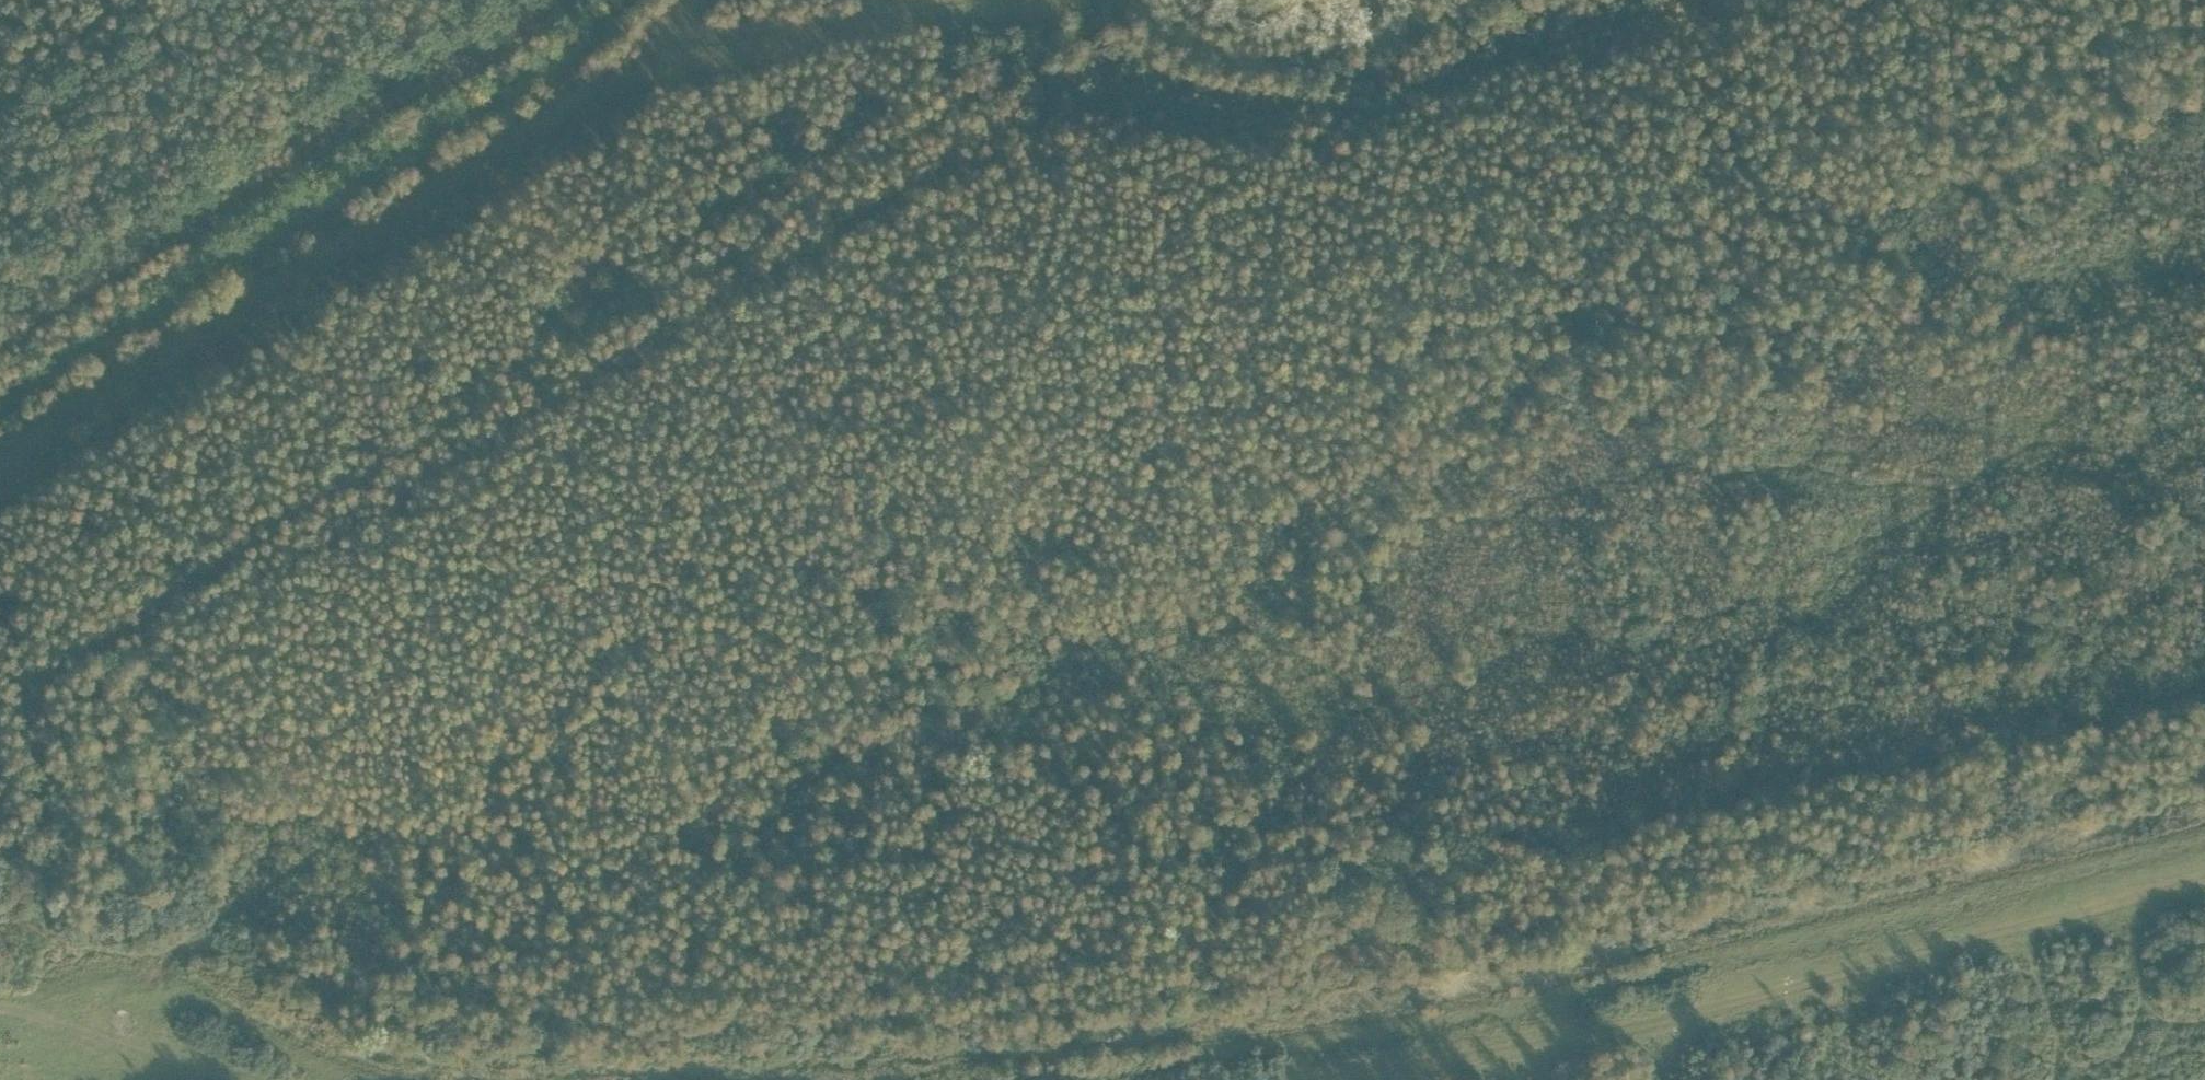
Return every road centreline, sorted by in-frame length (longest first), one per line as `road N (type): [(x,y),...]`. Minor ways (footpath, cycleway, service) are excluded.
road 1 (track): [(1325,1079),(1681,1019),(2204,885)]
road 2 (track): [(0,1016),(90,1033),(220,1079)]

